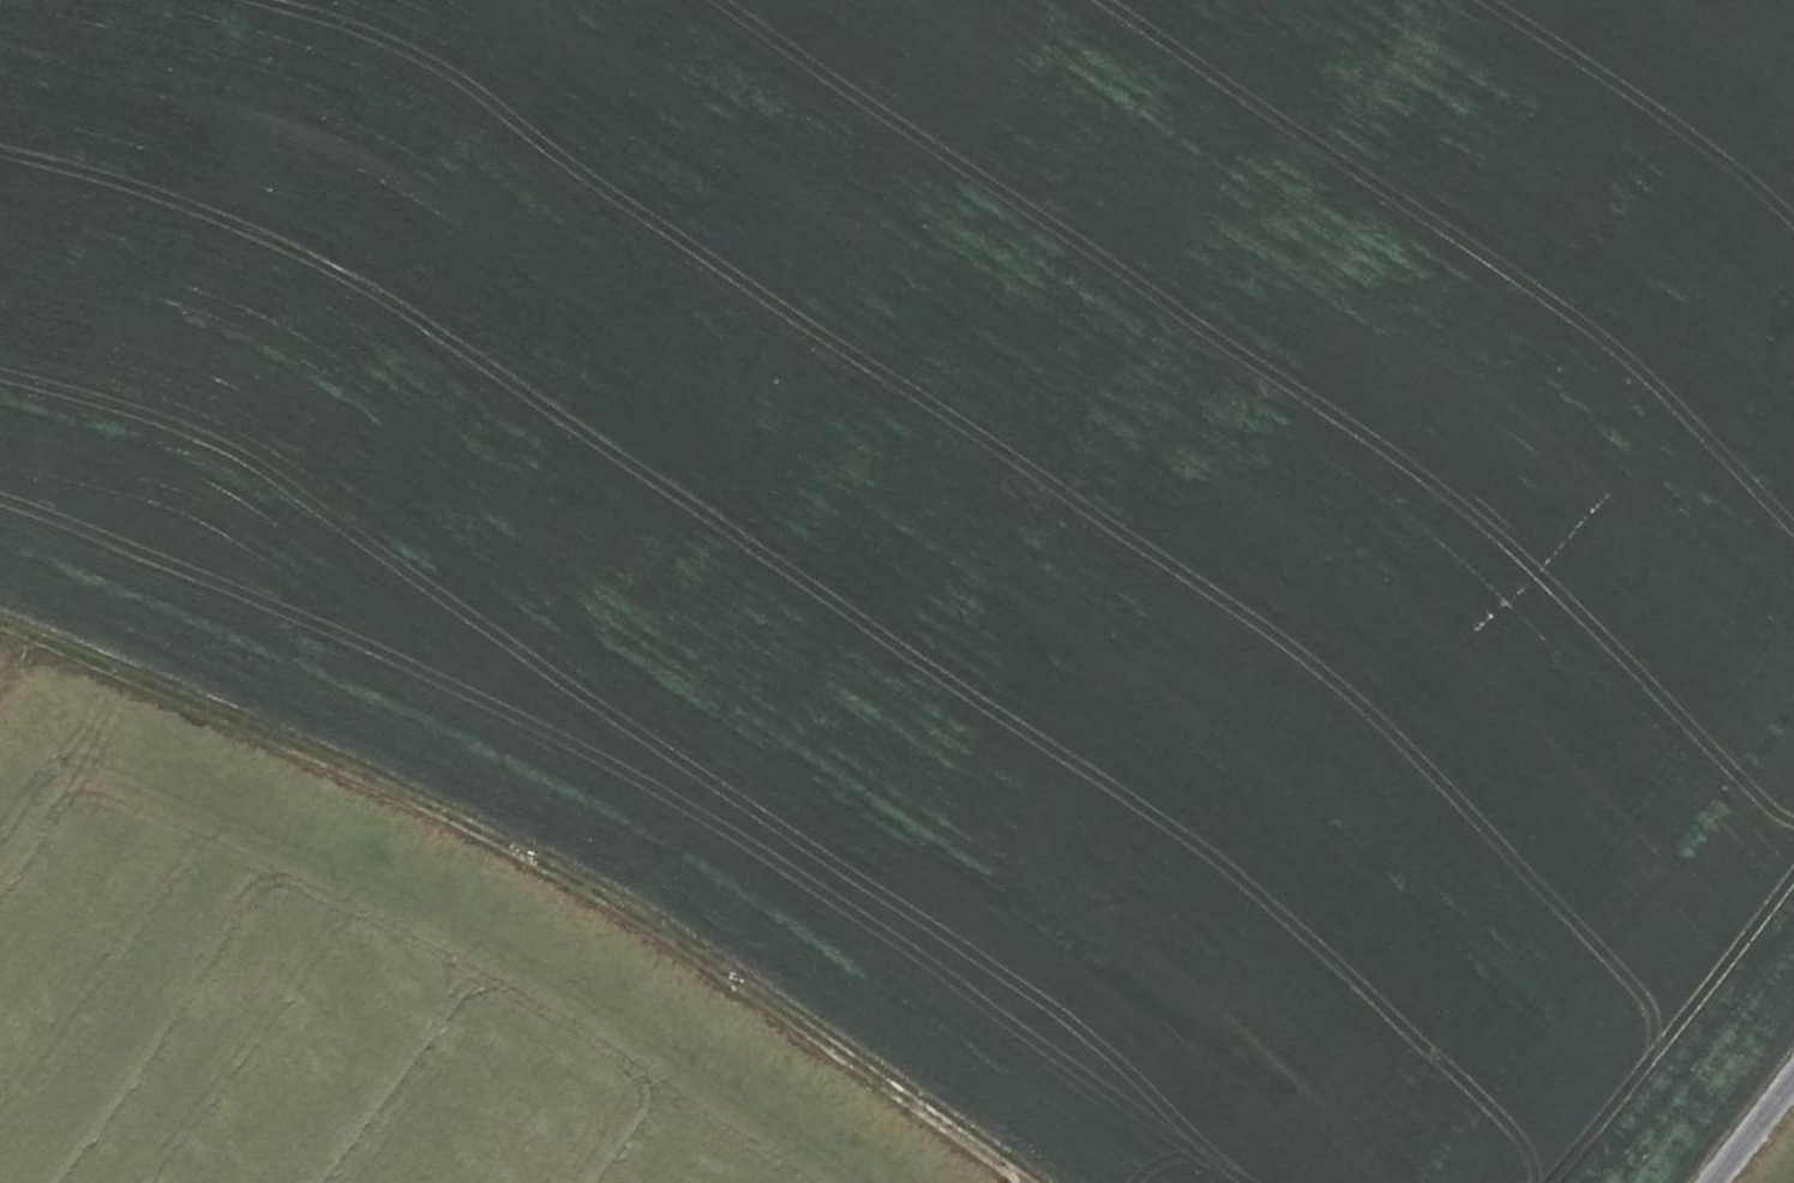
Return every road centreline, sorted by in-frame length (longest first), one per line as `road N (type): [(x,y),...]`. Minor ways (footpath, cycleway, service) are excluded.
road 1 (track): [(996,1182),(645,929),(0,631)]
road 2 (tertiary): [(1793,1064),(1702,1182)]

